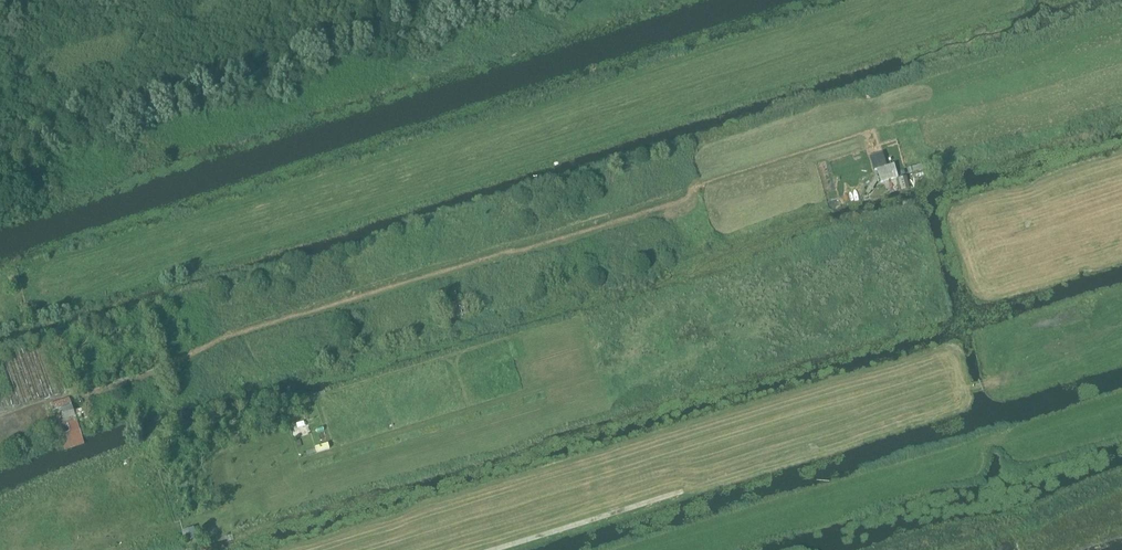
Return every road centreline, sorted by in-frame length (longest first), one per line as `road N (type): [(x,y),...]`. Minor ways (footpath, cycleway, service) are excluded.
road 1 (track): [(489,549),(682,493),(997,380)]

